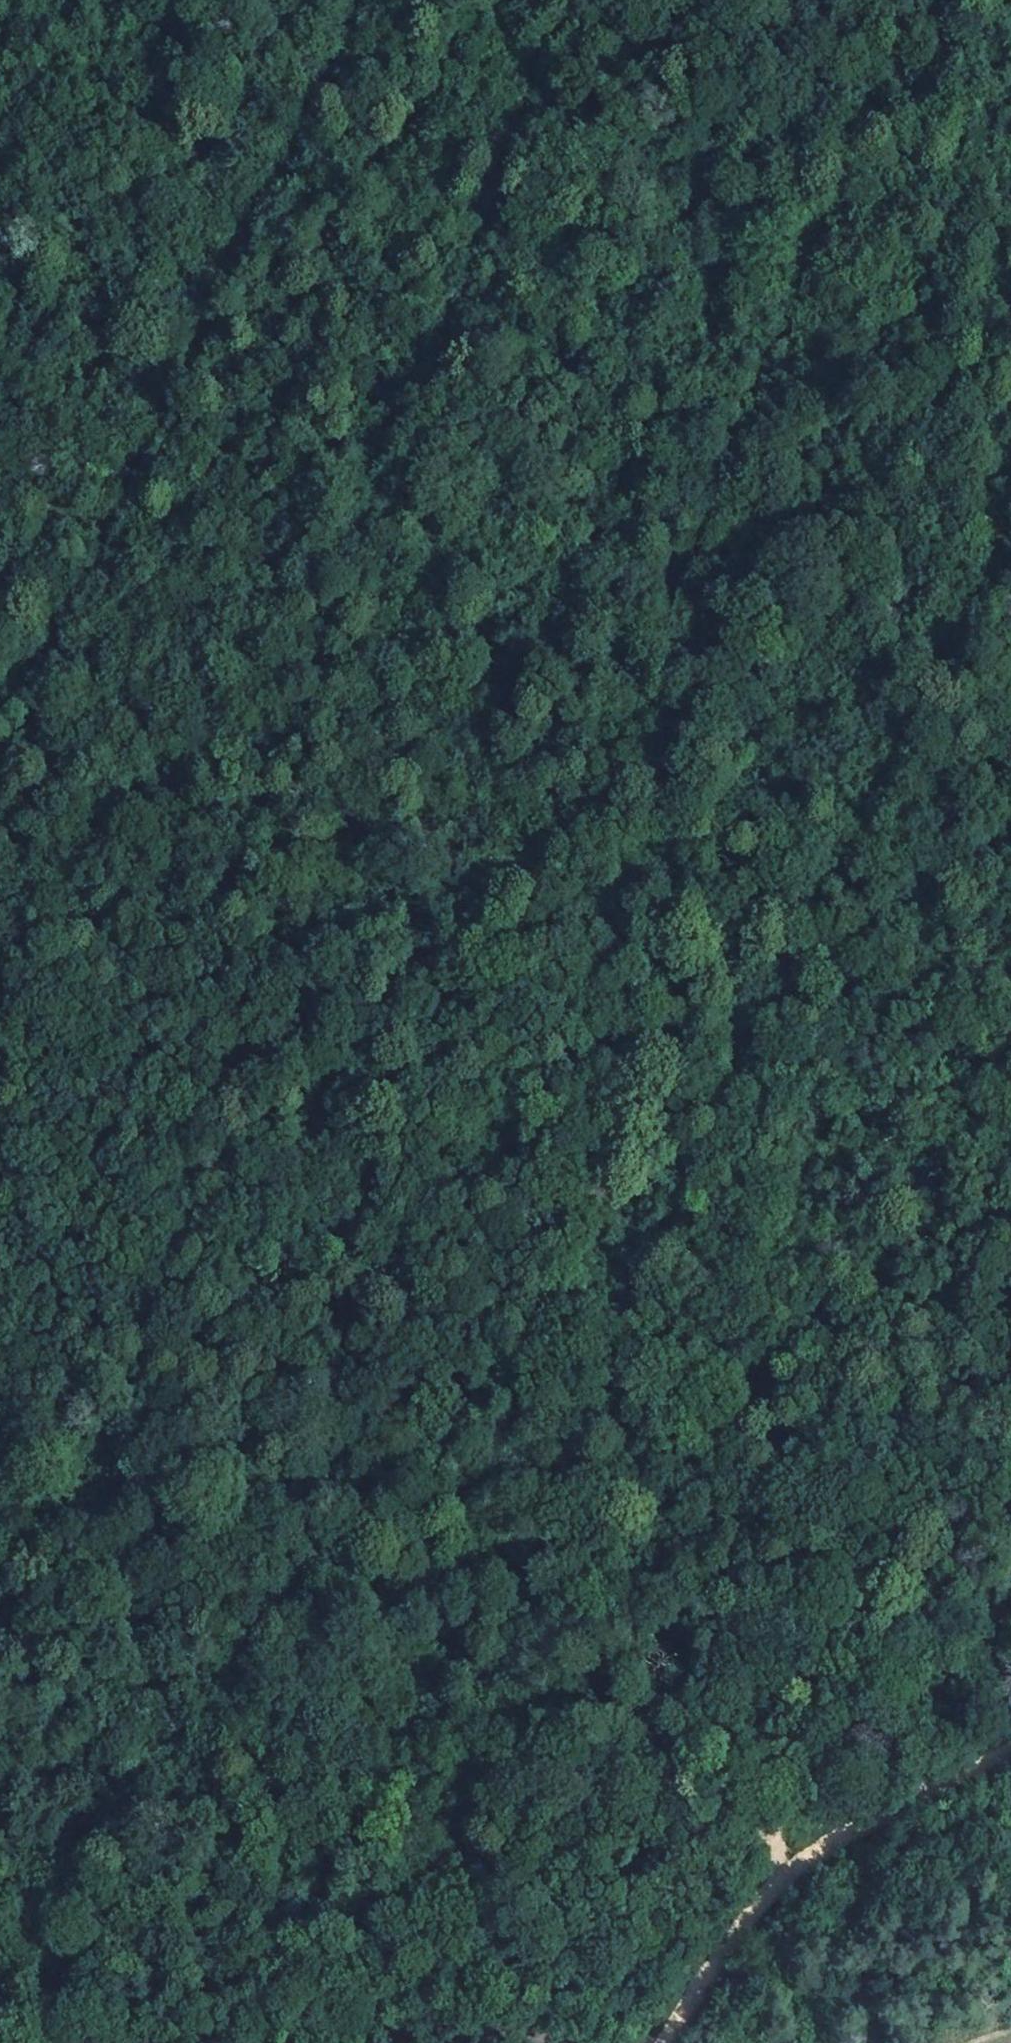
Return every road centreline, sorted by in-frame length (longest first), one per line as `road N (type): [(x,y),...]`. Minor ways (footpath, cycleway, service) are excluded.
road 1 (track): [(666,2042),(752,1904),(883,1808),(1010,1749)]

